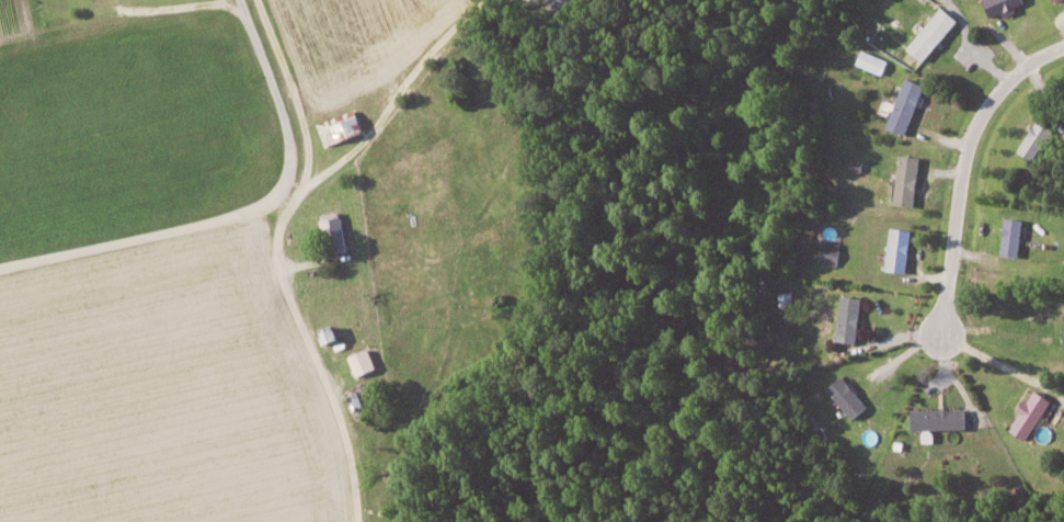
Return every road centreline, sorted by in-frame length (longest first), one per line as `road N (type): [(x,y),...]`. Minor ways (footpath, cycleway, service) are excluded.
road 1 (residential): [(941,334),(964,151),(1008,79),(1063,45)]

